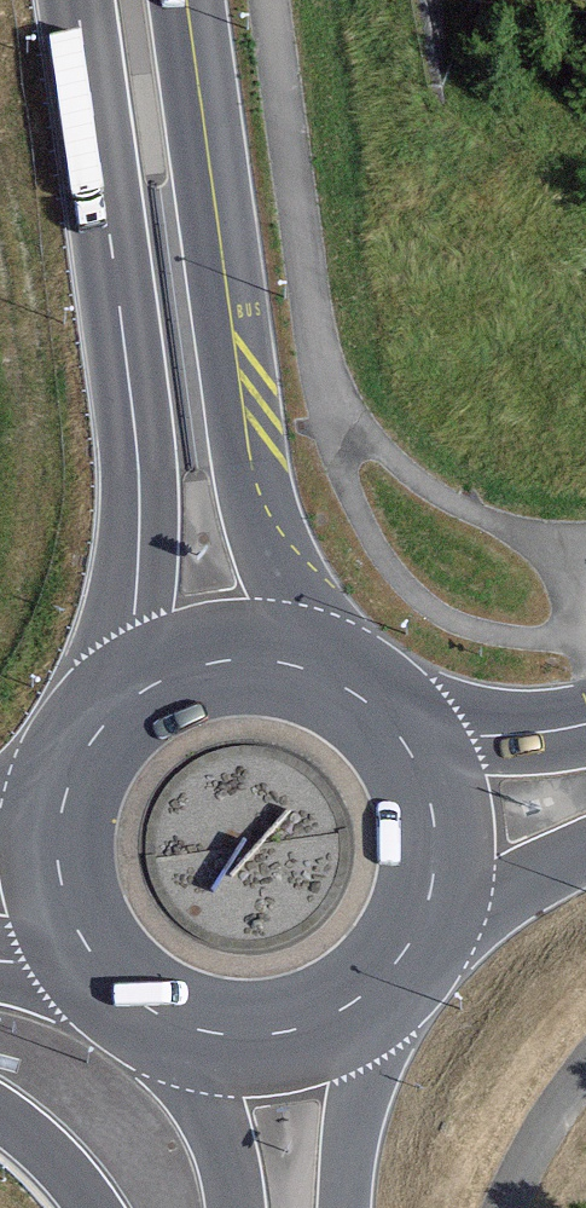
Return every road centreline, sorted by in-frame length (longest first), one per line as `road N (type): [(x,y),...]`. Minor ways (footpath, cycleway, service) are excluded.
road 1 (secondary): [(76,0),(136,449),(138,520),(111,716)]
road 2 (secondary): [(309,669),(256,502),(187,0)]
road 3 (primary): [(411,941),(434,873),(436,838),(419,769),(378,711)]
road 4 (primary): [(349,1207),(386,976)]
road 5 (primary): [(181,1024),(217,1034),(291,1031),(358,1000),(386,976)]
road 6 (primary): [(309,669),(249,659),(189,668),(111,716)]
road 7 (primary): [(72,775),(58,833),(63,893),(105,972)]
road 8 (primary): [(585,723),(478,728),(378,711)]
road 9 (primary): [(411,941),(585,852)]
road 10 (primary): [(181,1024),(235,1207)]
road 11 (motorway): [(0,1114),(44,1149),(94,1207)]

